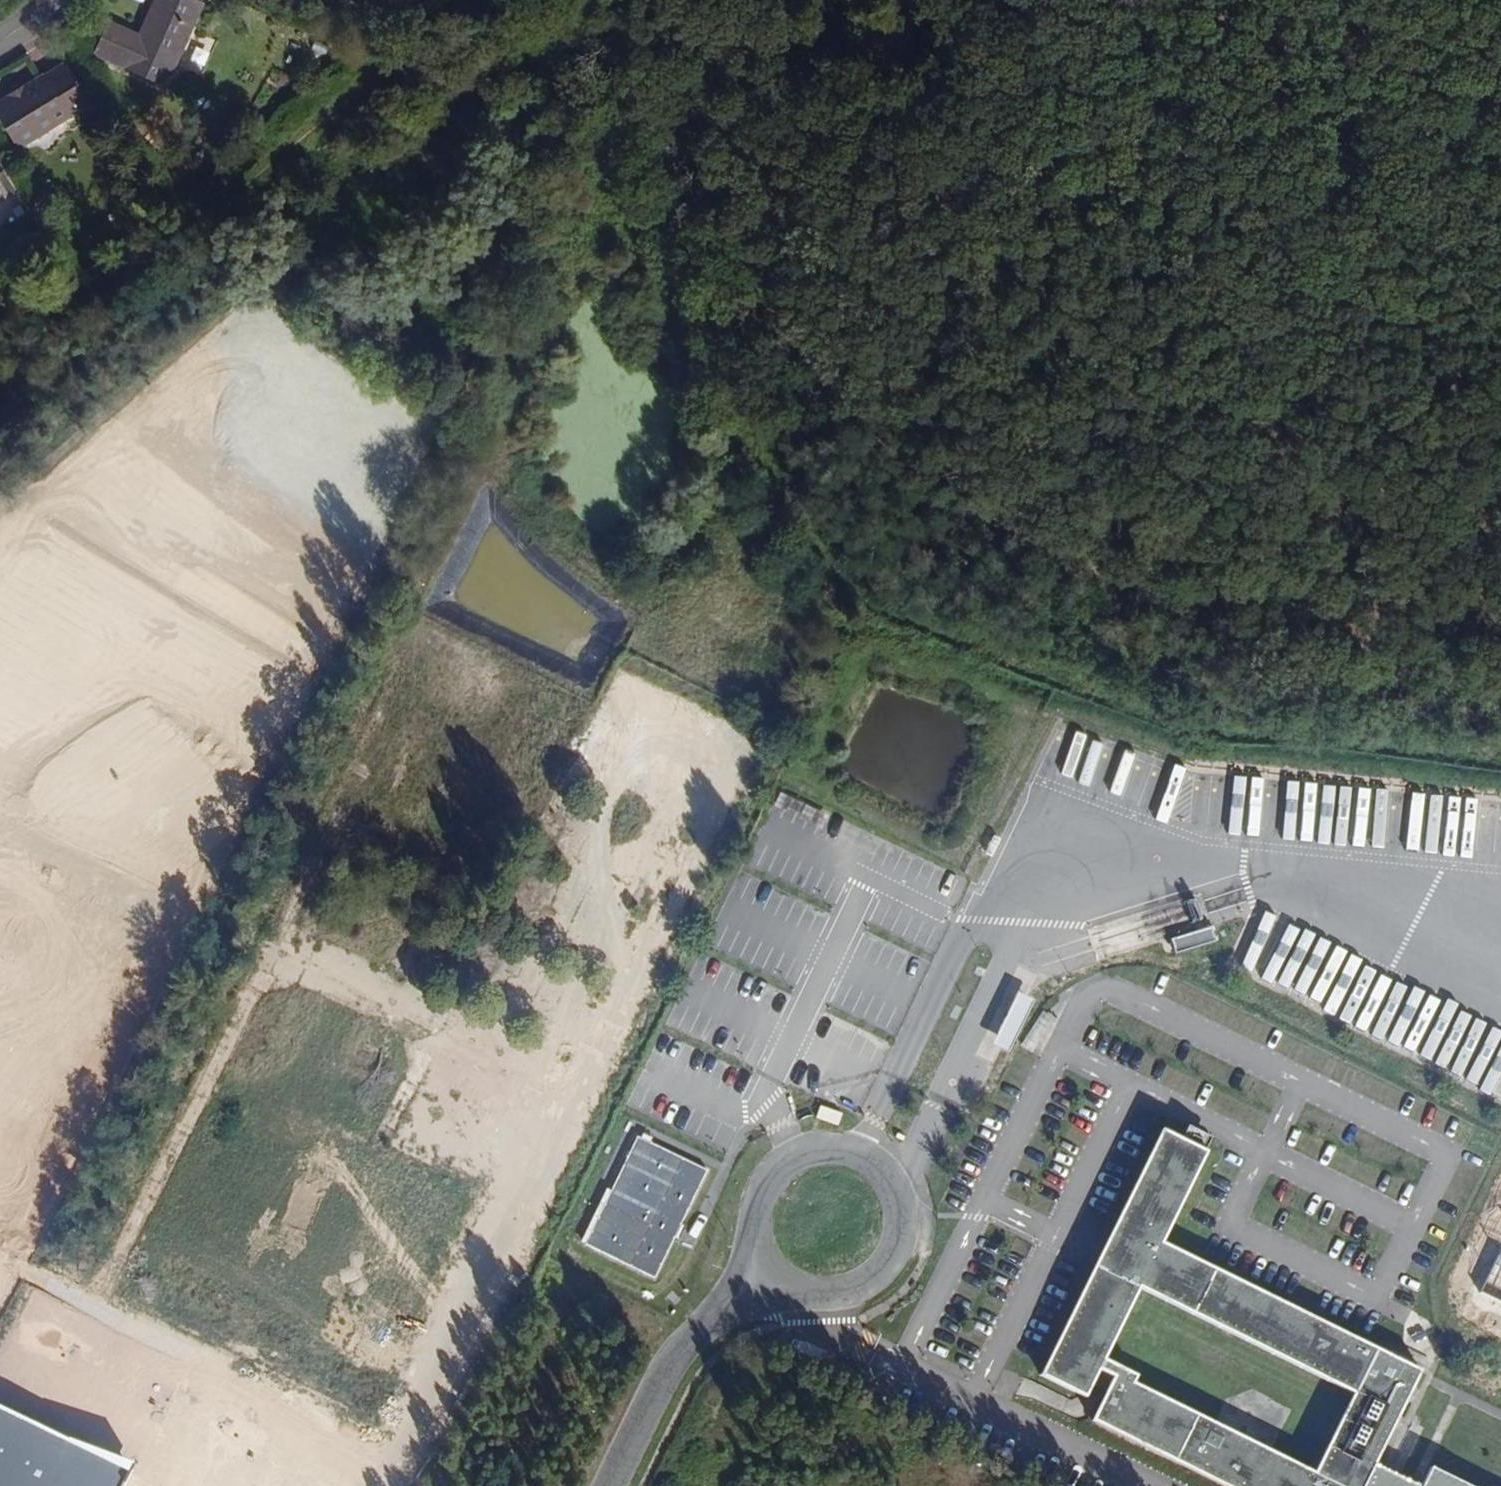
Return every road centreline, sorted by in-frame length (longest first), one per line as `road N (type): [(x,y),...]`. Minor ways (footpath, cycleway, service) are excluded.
road 1 (residential): [(0,1221),(148,898),(0,831)]
road 2 (residential): [(816,1293),(861,1286),(898,1245),(898,1193),(861,1154),(829,1146),(799,1153),(766,1181),(755,1226),(773,1268)]
road 3 (unclassified): [(816,1293),(815,1316),(827,1331),(1156,1485)]
road 4 (unclassified): [(605,1485),(676,1353),(773,1268)]

